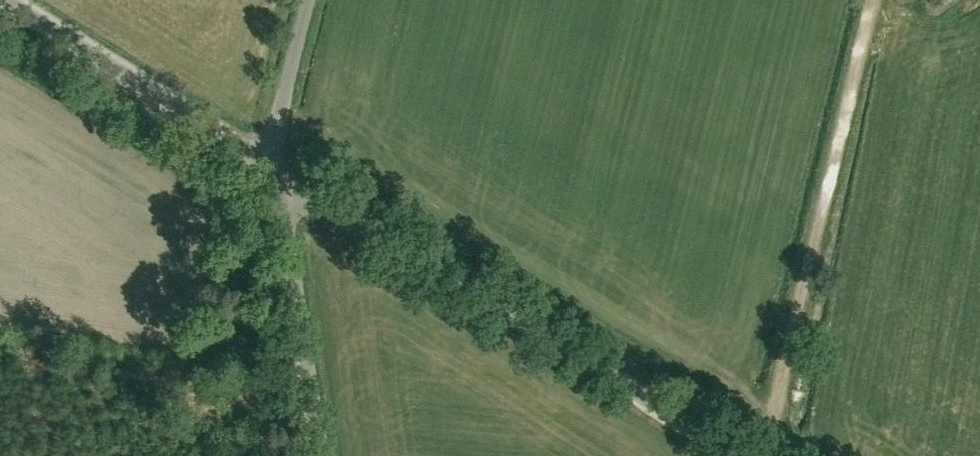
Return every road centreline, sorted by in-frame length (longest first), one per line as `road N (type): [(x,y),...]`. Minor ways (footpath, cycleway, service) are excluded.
road 1 (tertiary): [(737,455),(269,169)]
road 2 (track): [(767,455),(875,0)]
road 3 (tertiary): [(269,169),(0,0)]
road 4 (unclassified): [(314,455),(269,169)]
road 5 (unclassified): [(269,169),(309,0)]

